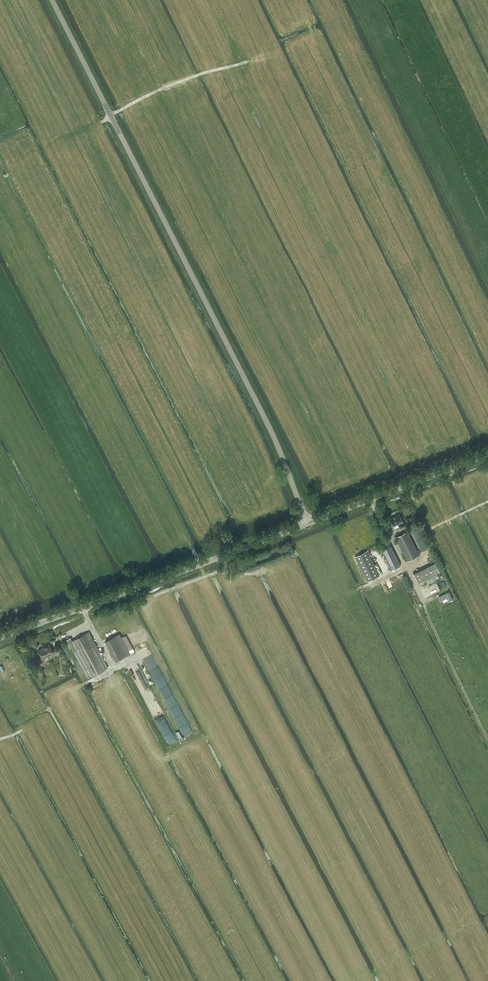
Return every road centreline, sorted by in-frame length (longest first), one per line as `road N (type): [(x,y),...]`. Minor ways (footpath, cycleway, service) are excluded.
road 1 (unclassified): [(308,525),(273,436),(52,0)]
road 2 (unclassified): [(0,638),(308,525)]
road 3 (unclassified): [(308,525),(487,455)]
road 4 (track): [(111,115),(238,65)]

